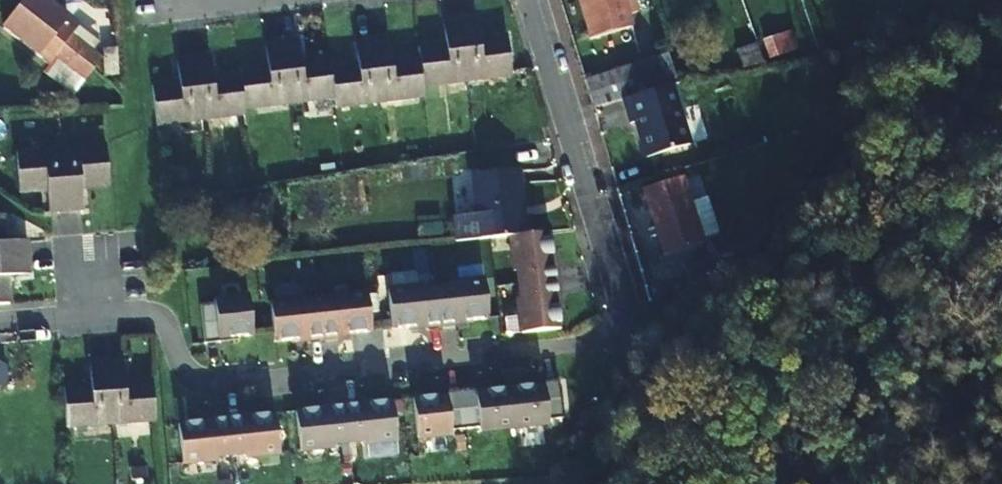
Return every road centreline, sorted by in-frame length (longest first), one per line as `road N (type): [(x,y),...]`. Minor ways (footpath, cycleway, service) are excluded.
road 1 (residential): [(90,314),(162,318),(184,370),(211,384),(635,340)]
road 2 (residential): [(532,0),(635,340)]

